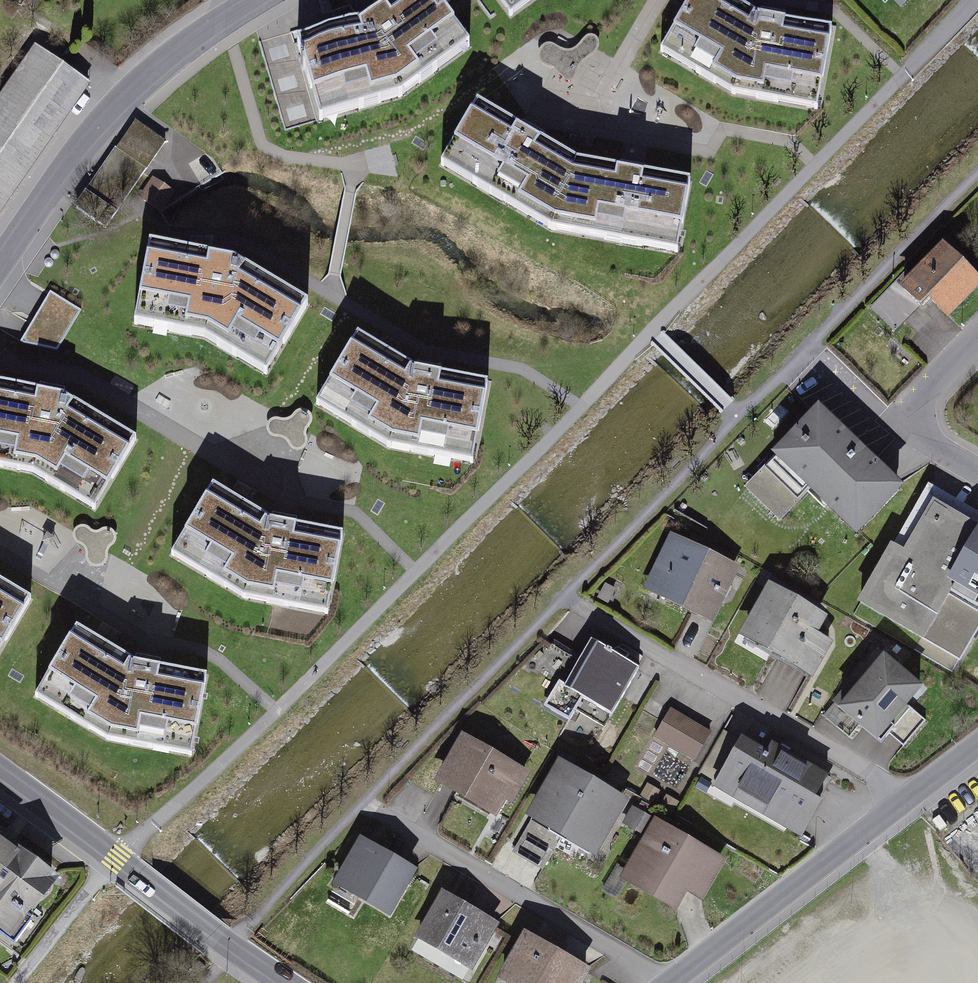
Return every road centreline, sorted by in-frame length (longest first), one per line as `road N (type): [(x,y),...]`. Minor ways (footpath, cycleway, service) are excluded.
road 1 (residential): [(977,5),(117,864)]
road 2 (residential): [(582,607),(906,805)]
road 3 (residential): [(0,260),(118,104),(183,47),(257,0)]
road 4 (residential): [(384,815),(671,982)]
road 5 (residential): [(906,805),(676,982)]
road 6 (residential): [(285,982),(117,864)]
road 7 (residential): [(977,471),(915,432),(977,368)]
road 8 (track): [(117,864),(21,982)]
road 9 (residential): [(117,864),(0,775)]

